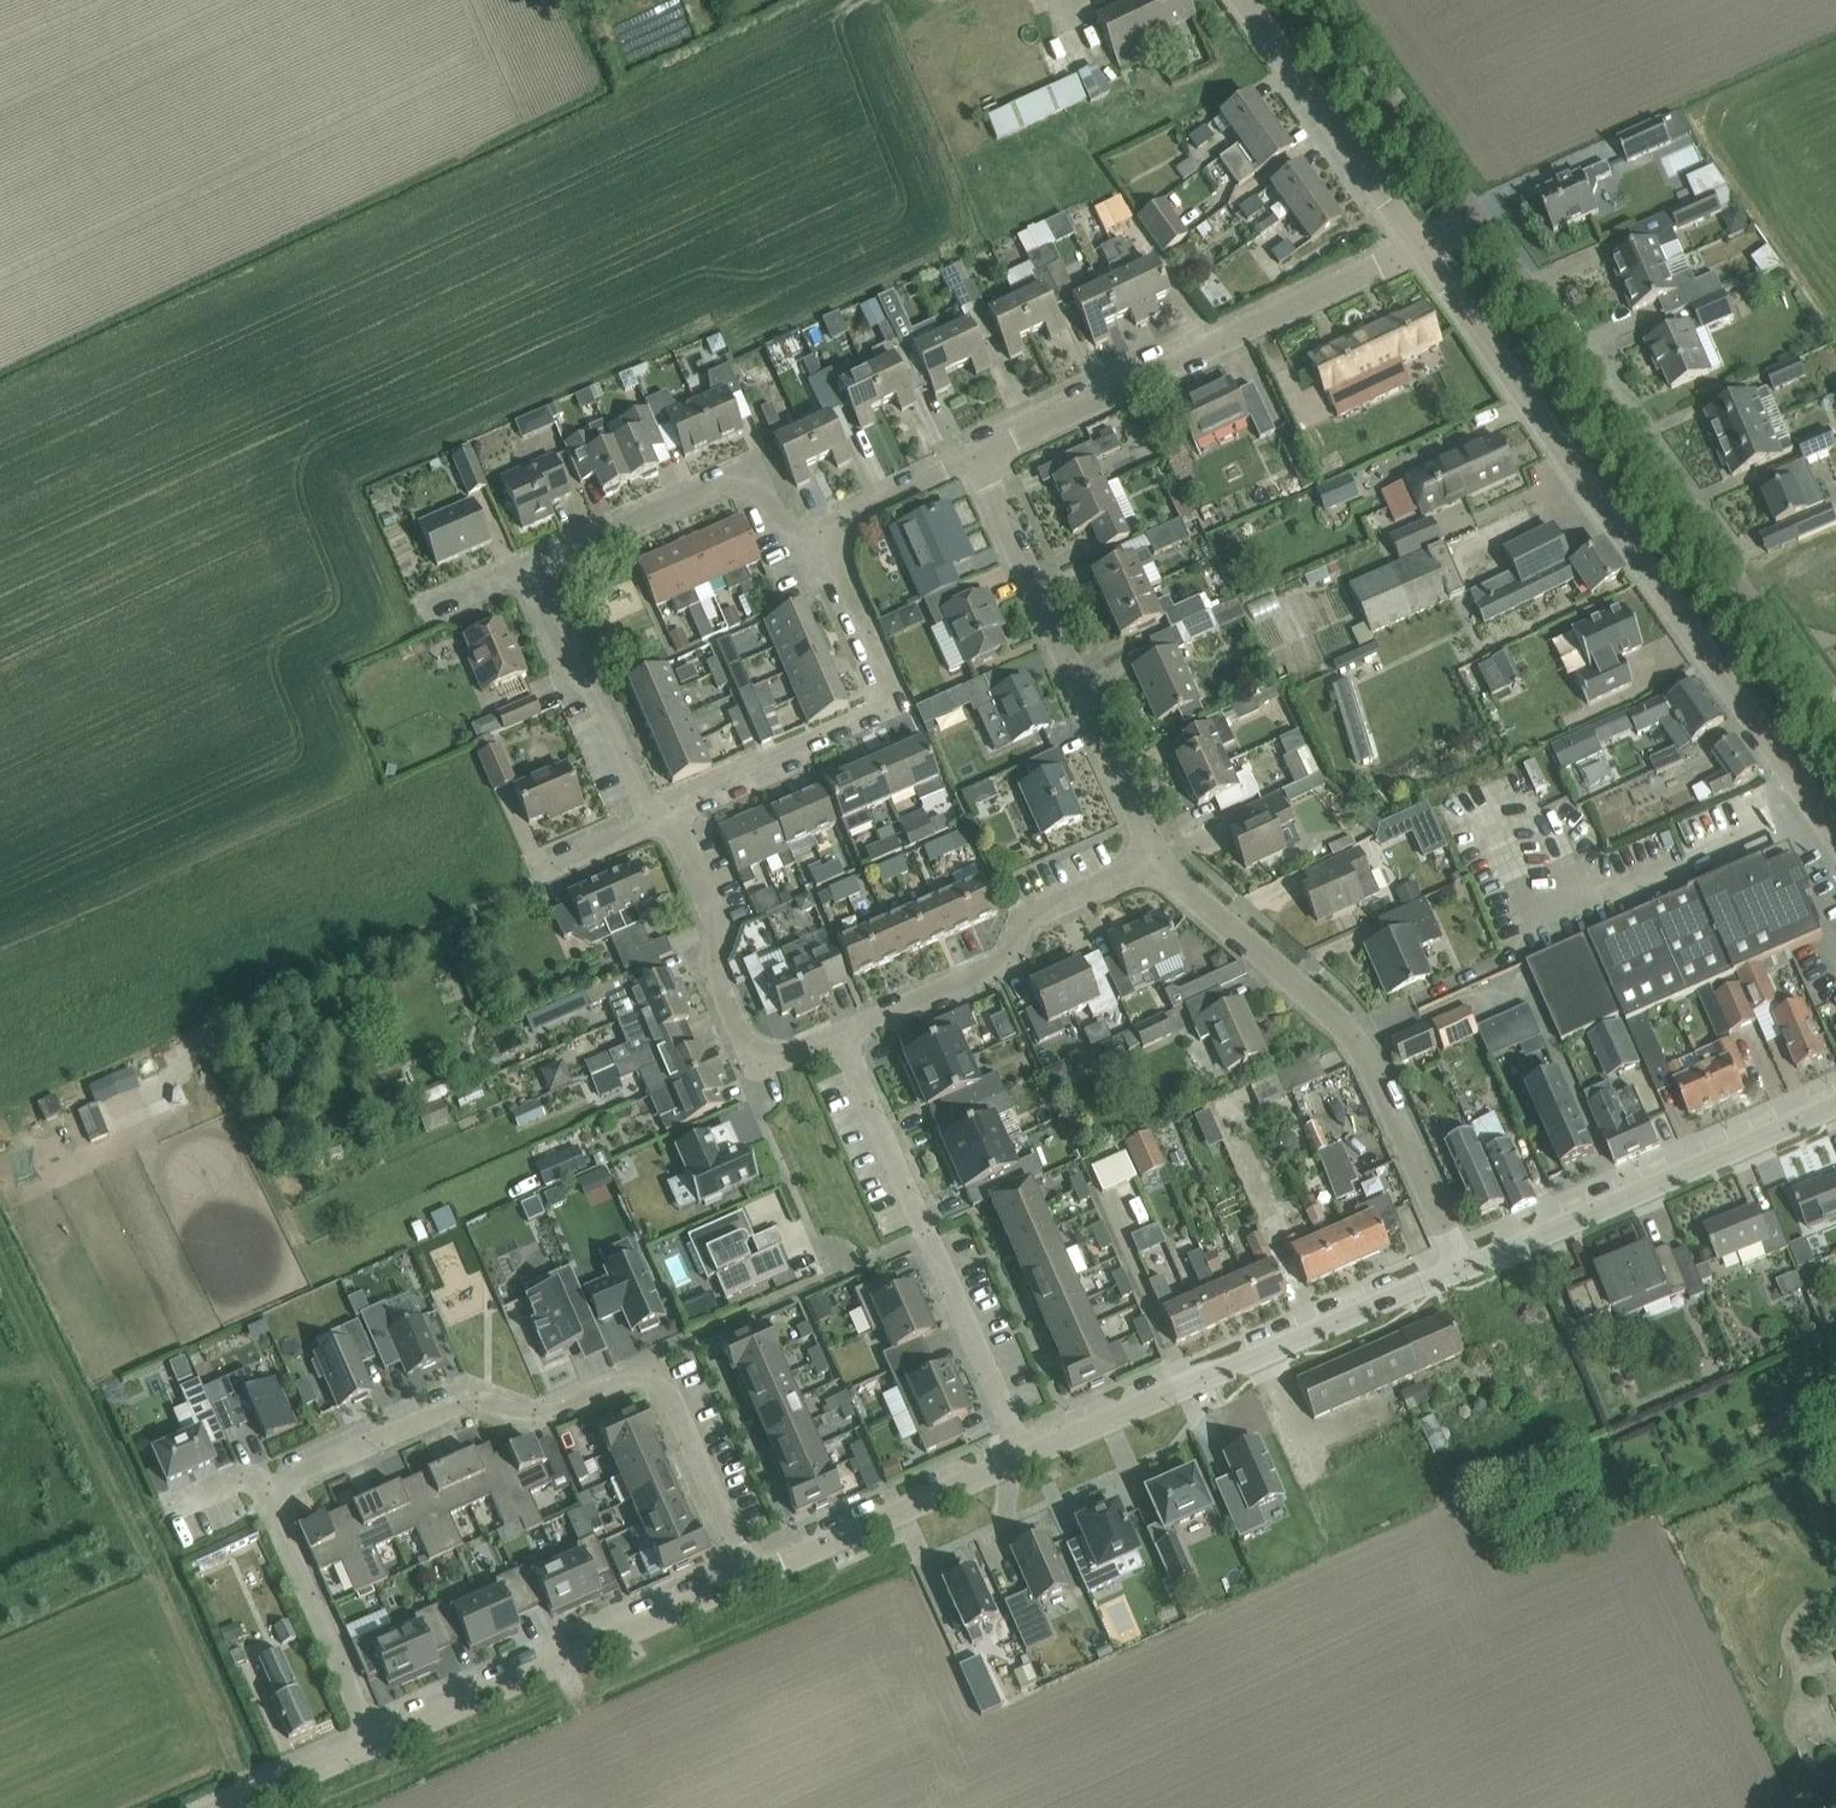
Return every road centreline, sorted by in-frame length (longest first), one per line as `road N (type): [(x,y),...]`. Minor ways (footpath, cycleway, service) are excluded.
road 1 (tertiary): [(1835,837),(1422,246)]
road 2 (residential): [(270,1491),(472,1398),(533,1418),(655,1366),(749,1578)]
road 3 (residential): [(1475,211),(1835,720)]
road 4 (residential): [(1460,1268),(1357,1044),(1190,895),(1162,855)]
road 5 (residential): [(976,458),(1422,246)]
road 6 (unclassified): [(1025,1457),(1460,1268)]
road 7 (residential): [(838,1036),(1025,1457)]
road 8 (residential): [(1162,855),(976,458)]
road 9 (residential): [(671,813),(781,765),(803,742),(884,702),(819,532)]
road 10 (unclassified): [(1460,1268),(1835,1103)]
road 11 (unclassified): [(374,1743),(749,1578)]
road 12 (residential): [(838,1036),(1012,959),(1029,915),(1162,855)]
road 13 (residential): [(526,567),(738,477),(755,480),(778,527),(793,538),(819,532)]
road 14 (tertiary): [(1422,246),(1243,0)]
road 15 (unclassified): [(749,1578),(1025,1457)]
road 16 (residential): [(653,821),(594,689),(569,669),(526,567)]
road 17 (residential): [(374,1743),(275,1520),(270,1491)]
road 18 (residential): [(763,1056),(743,1039),(712,964),(721,932),(671,813)]
road 19 (residential): [(1326,0),(1475,211)]
road 20 (residential): [(819,532),(976,458)]
road 21 (unclassified): [(229,1807),(374,1743)]
road 22 (residential): [(536,875),(653,821)]

